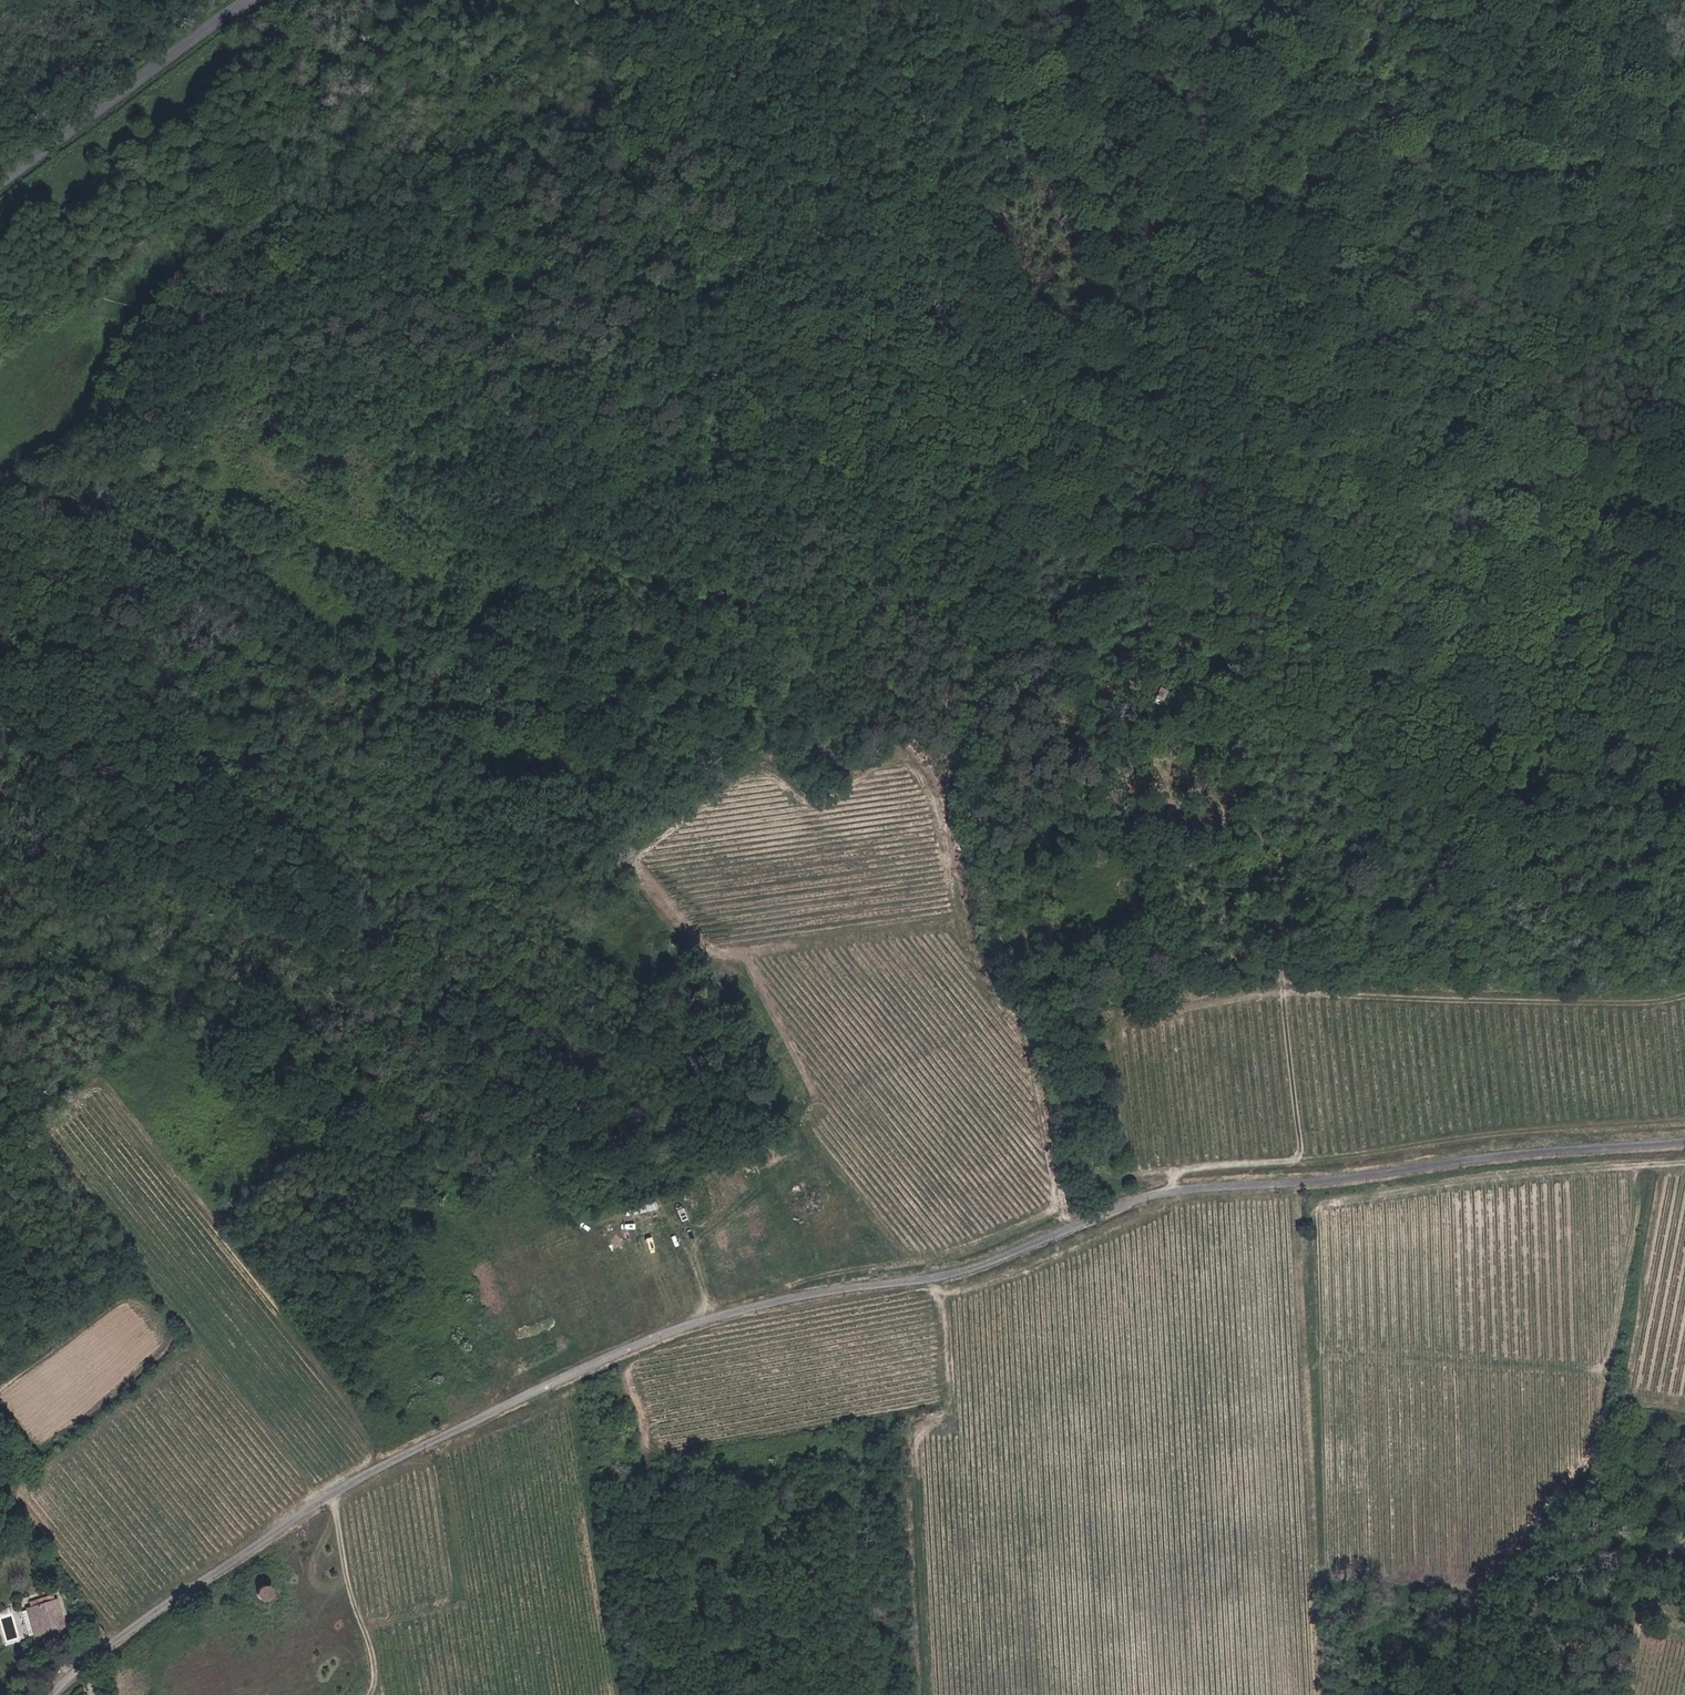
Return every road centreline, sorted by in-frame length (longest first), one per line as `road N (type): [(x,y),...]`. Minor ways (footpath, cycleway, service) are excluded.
road 1 (unclassified): [(1684,1139),(1142,1198),(976,1266),(740,1308),(652,1339),(371,1474),(102,1651),(55,1694)]
road 2 (tertiary): [(255,0),(0,180)]

